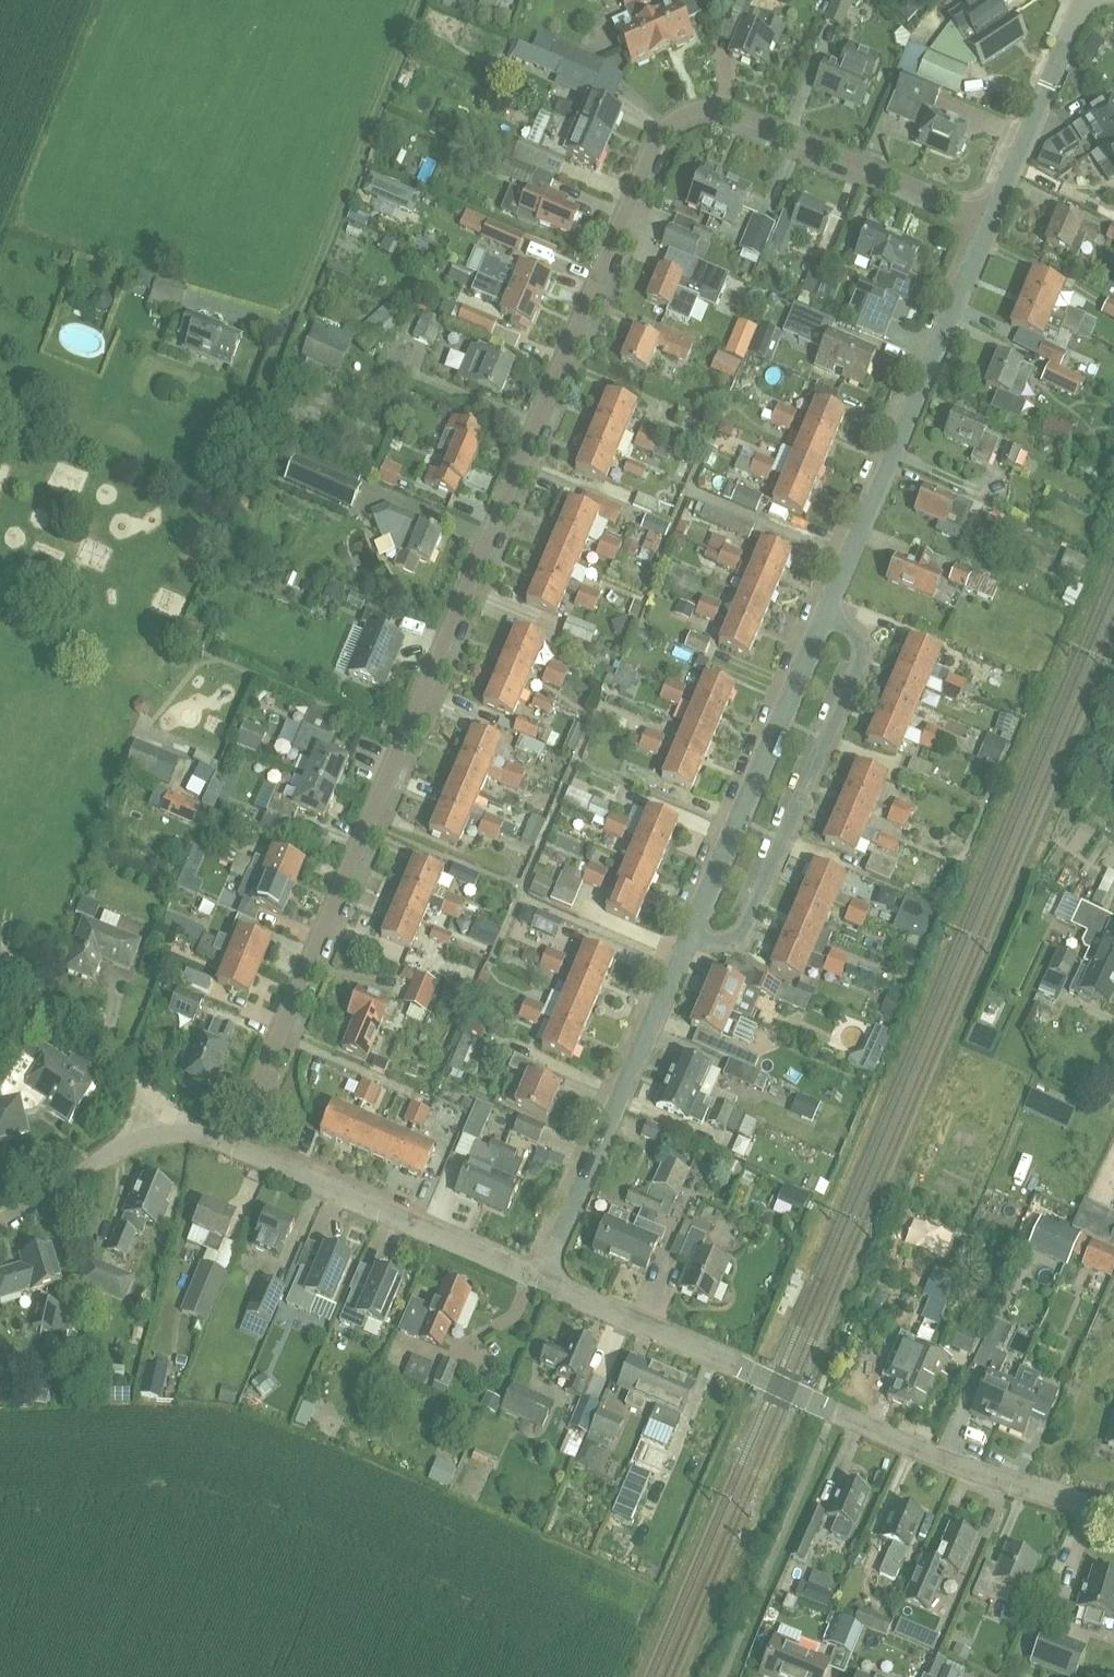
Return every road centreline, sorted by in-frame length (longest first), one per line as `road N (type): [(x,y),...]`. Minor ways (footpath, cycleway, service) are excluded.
road 1 (residential): [(234,1146),(660,136),(678,116),(707,107),(732,110),(991,219)]
road 2 (residential): [(1113,1514),(930,1453),(542,1282)]
road 3 (residential): [(824,613),(991,219)]
road 4 (residential): [(691,929),(737,943),(852,685),(864,650),(859,636),(824,613)]
road 5 (residential): [(542,1282),(691,929)]
road 6 (residential): [(691,929),(824,613)]
road 7 (residential): [(542,1282),(234,1146)]
road 8 (residential): [(422,0),(305,308)]
road 9 (track): [(171,1132),(157,1099),(127,1068),(0,966)]
road 10 (residential): [(991,219),(1085,0)]
road 11 (unclassified): [(0,1219),(126,1144),(171,1132)]

